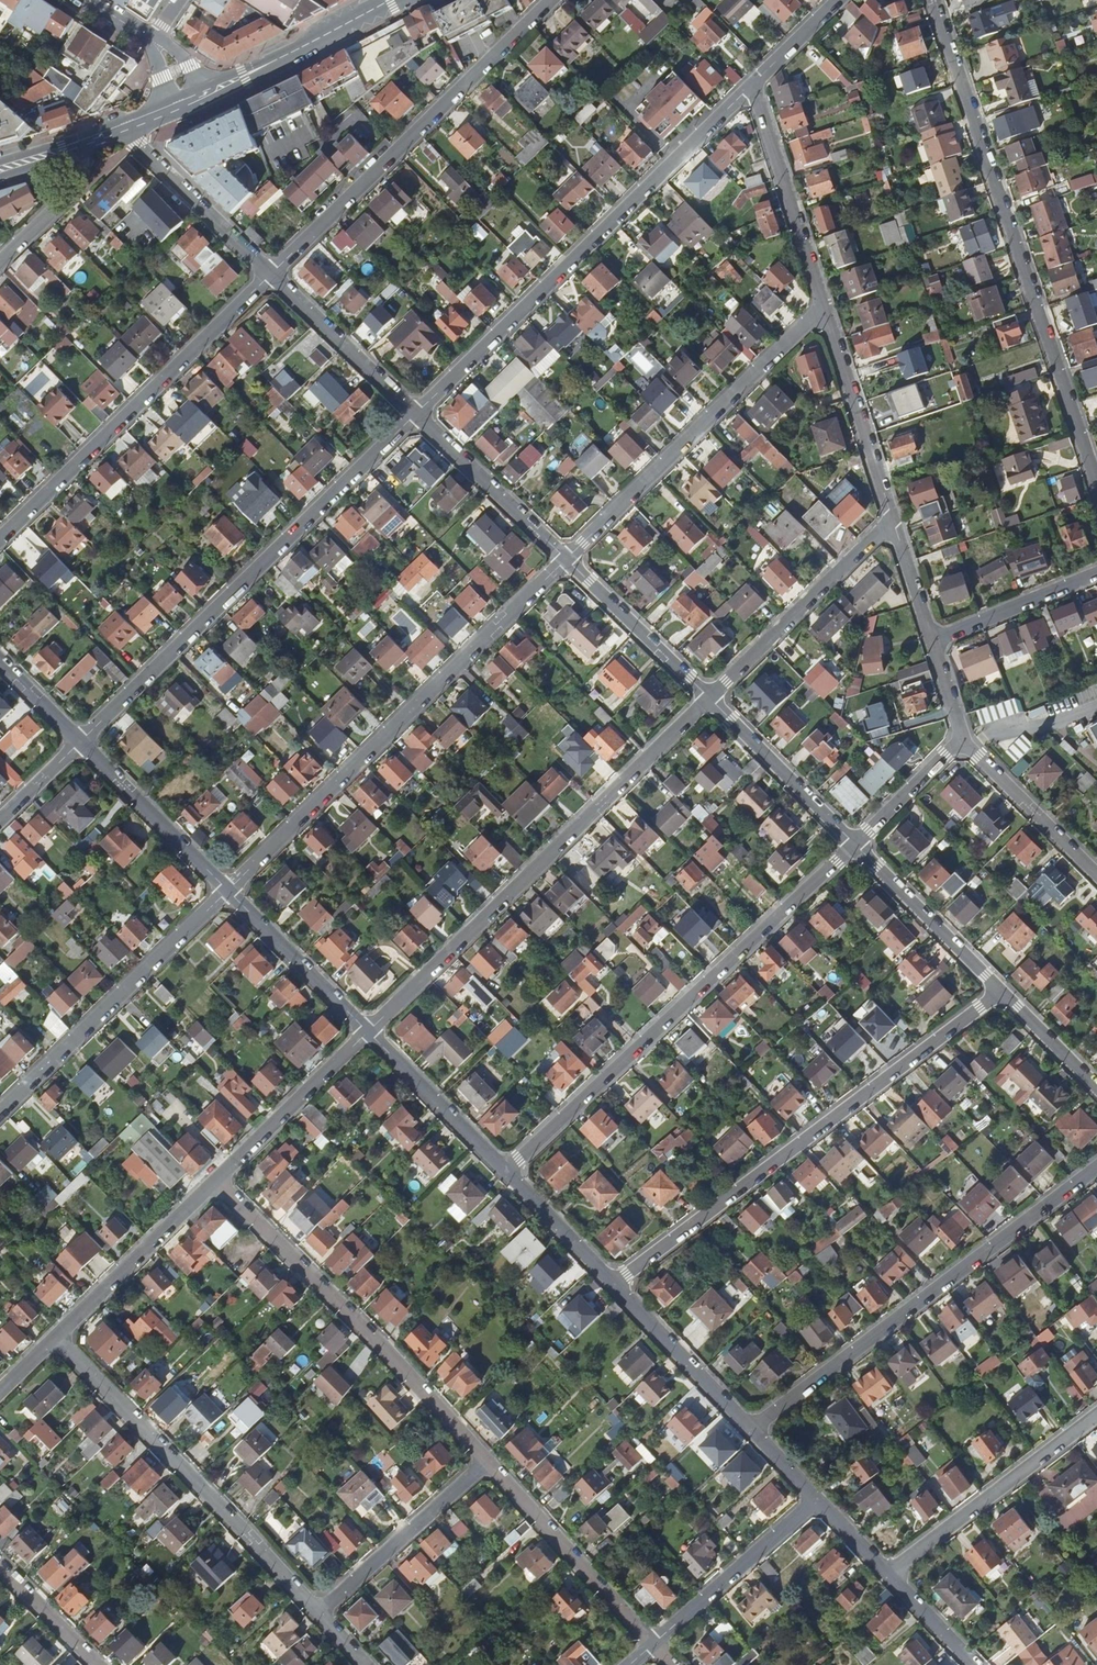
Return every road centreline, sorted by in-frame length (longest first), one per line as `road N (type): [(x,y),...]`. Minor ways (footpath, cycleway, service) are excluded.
road 1 (unclassified): [(933,0),(1096,481)]
road 2 (residential): [(614,1284),(1002,990)]
road 3 (unclassified): [(506,1172),(855,844)]
road 4 (unclassified): [(710,698),(368,1032)]
road 5 (residential): [(229,891),(567,559)]
road 6 (unclassified): [(416,414),(81,742)]
road 7 (unclassified): [(746,91),(416,414)]
road 8 (unclassified): [(751,1430),(1096,1169)]
road 9 (unclassified): [(271,275),(551,0)]
road 10 (unclassified): [(216,1181),(488,1463)]
road 11 (unclassified): [(55,1338),(319,1613)]
road 12 (unclassified): [(0,540),(271,275)]
road 13 (residential): [(567,559),(803,327),(826,315)]
road 14 (residential): [(0,1114),(229,891)]
road 15 (unclassified): [(888,1574),(1096,1415)]
road 16 (unclassified): [(895,525),(710,698)]
road 17 (unclassified): [(488,1463),(655,1644)]
road 18 (unclassified): [(746,91),(761,108),(826,315)]
road 19 (unclassified): [(319,1613),(488,1463)]
road 20 (unclassified): [(216,1181),(55,1338)]
road 21 (unclassified): [(826,315),(895,525)]
road 22 (unclassified): [(655,1644),(817,1500)]
road 23 (unclassified): [(368,1032),(216,1181)]
road 24 (residential): [(229,891),(81,742)]
road 25 (unclassified): [(416,414),(567,559)]
road 26 (unclassified): [(855,844),(1002,990)]
road 27 (unclassified): [(710,698),(855,844)]
road 28 (unclassified): [(271,275),(416,414)]
road 29 (residential): [(751,1430),(614,1284)]
road 30 (unclassified): [(567,559),(710,698)]
road 31 (unclassified): [(130,134),(271,275)]
road 32 (residential): [(368,1032),(229,891)]
road 33 (residential): [(506,1172),(368,1032)]
road 34 (unclassified): [(959,742),(1096,875)]
road 35 (unclassified): [(933,641),(1096,574)]
road 36 (secondary): [(130,134),(282,57)]
road 37 (residential): [(614,1284),(506,1172)]
road 38 (unclassified): [(855,844),(959,742)]
road 39 (unclassified): [(0,264),(78,189),(81,152)]
road 40 (unclassified): [(0,1565),(98,1664)]
road 41 (unclassified): [(1002,990),(1096,1087)]
road 42 (unclassified): [(839,0),(746,91)]
road 43 (residential): [(974,1664),(888,1574)]
road 44 (secondary): [(391,0),(282,57)]
road 45 (unclassified): [(895,525),(933,641)]

